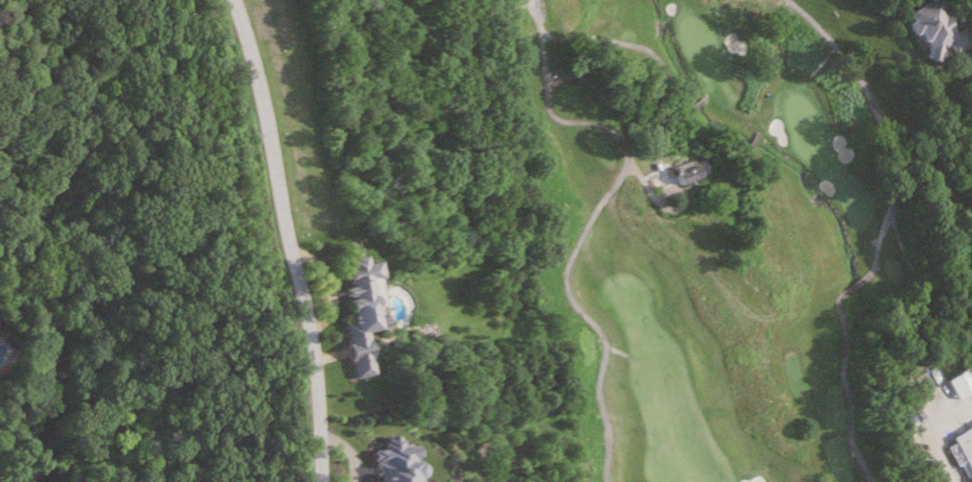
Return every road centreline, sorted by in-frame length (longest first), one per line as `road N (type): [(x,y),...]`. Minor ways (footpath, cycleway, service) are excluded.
road 1 (residential): [(228,0),(268,120),(314,343),(324,481)]

